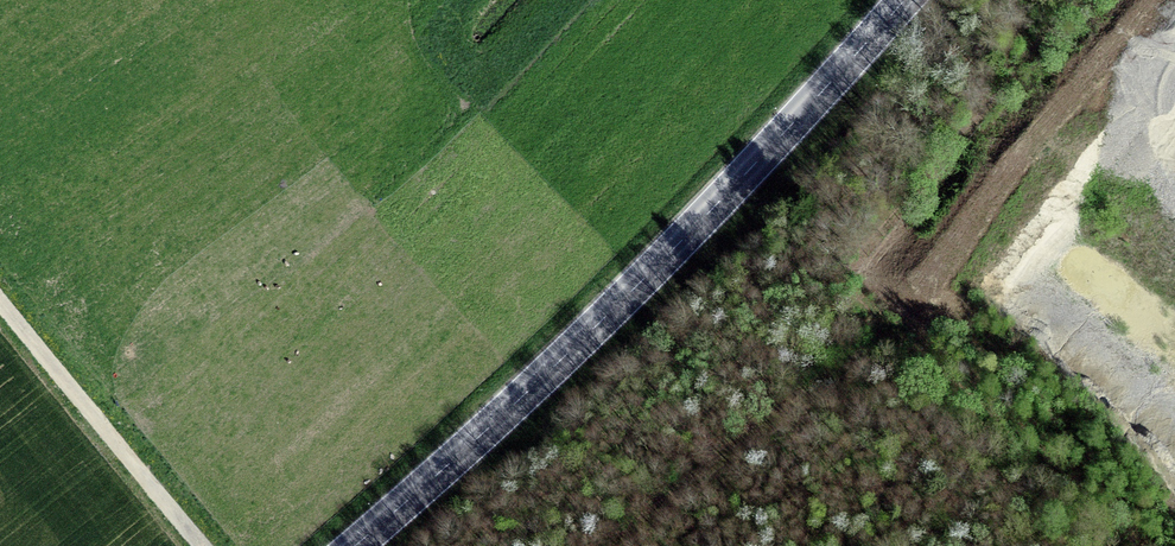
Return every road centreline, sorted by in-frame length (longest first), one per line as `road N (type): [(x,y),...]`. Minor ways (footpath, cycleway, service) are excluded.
road 1 (secondary): [(345,545),(614,320),(907,0)]
road 2 (track): [(885,328),(629,545)]
road 3 (track): [(199,545),(0,302)]

